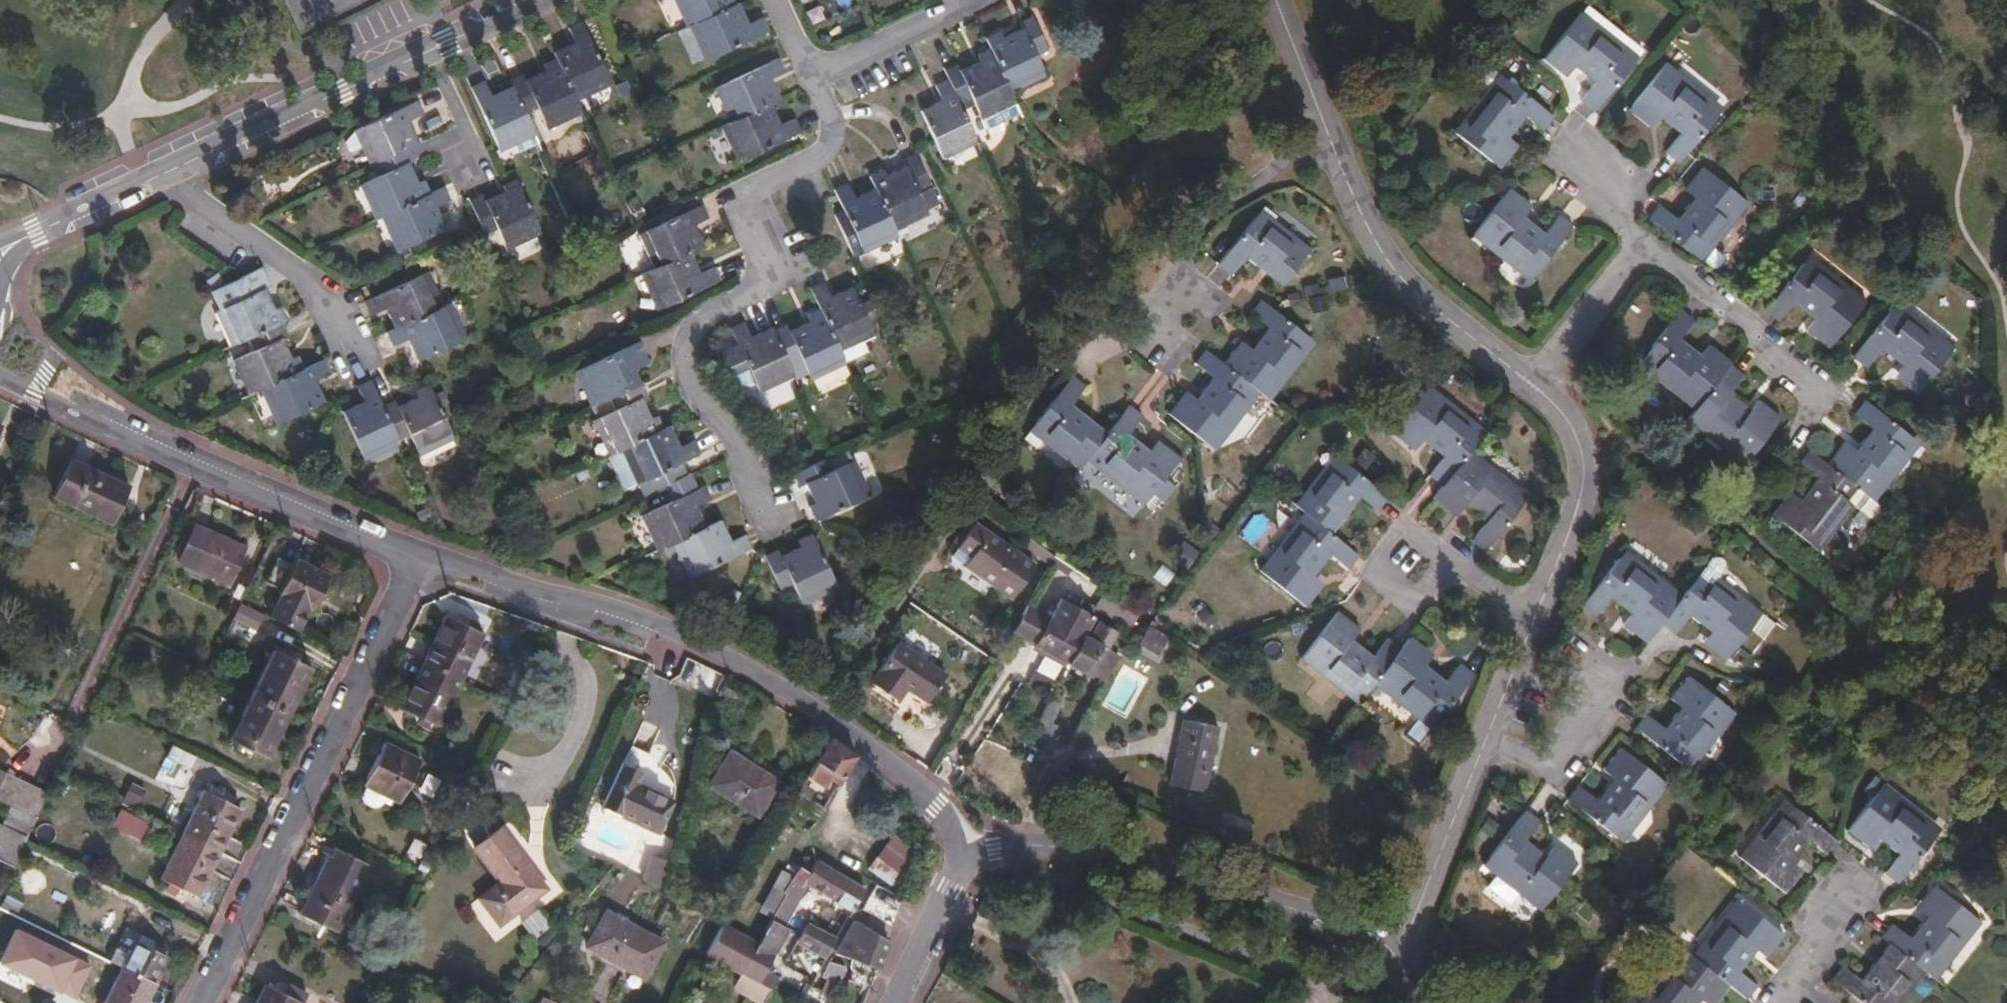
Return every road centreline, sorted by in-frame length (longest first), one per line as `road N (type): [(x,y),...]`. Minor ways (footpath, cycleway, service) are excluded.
road 1 (residential): [(1285,0),(1382,245),(1434,302),(1570,416),(1594,475),(1398,957)]
road 2 (residential): [(429,550),(710,648),(845,728),(936,804),(968,857)]
road 3 (residential): [(0,260),(37,232),(534,0)]
road 4 (residential): [(809,71),(834,123),(821,155),(739,192),(776,277),(694,327),(685,369),(702,403),(749,459),(778,519)]
road 5 (residential): [(203,1002),(429,550)]
road 6 (residential): [(0,349),(42,382),(249,487),(429,550)]
road 7 (residential): [(968,857),(1132,860),(1358,927),(1398,957)]
road 8 (residential): [(809,71),(968,0)]
road 9 (residential): [(895,1002),(968,857)]

